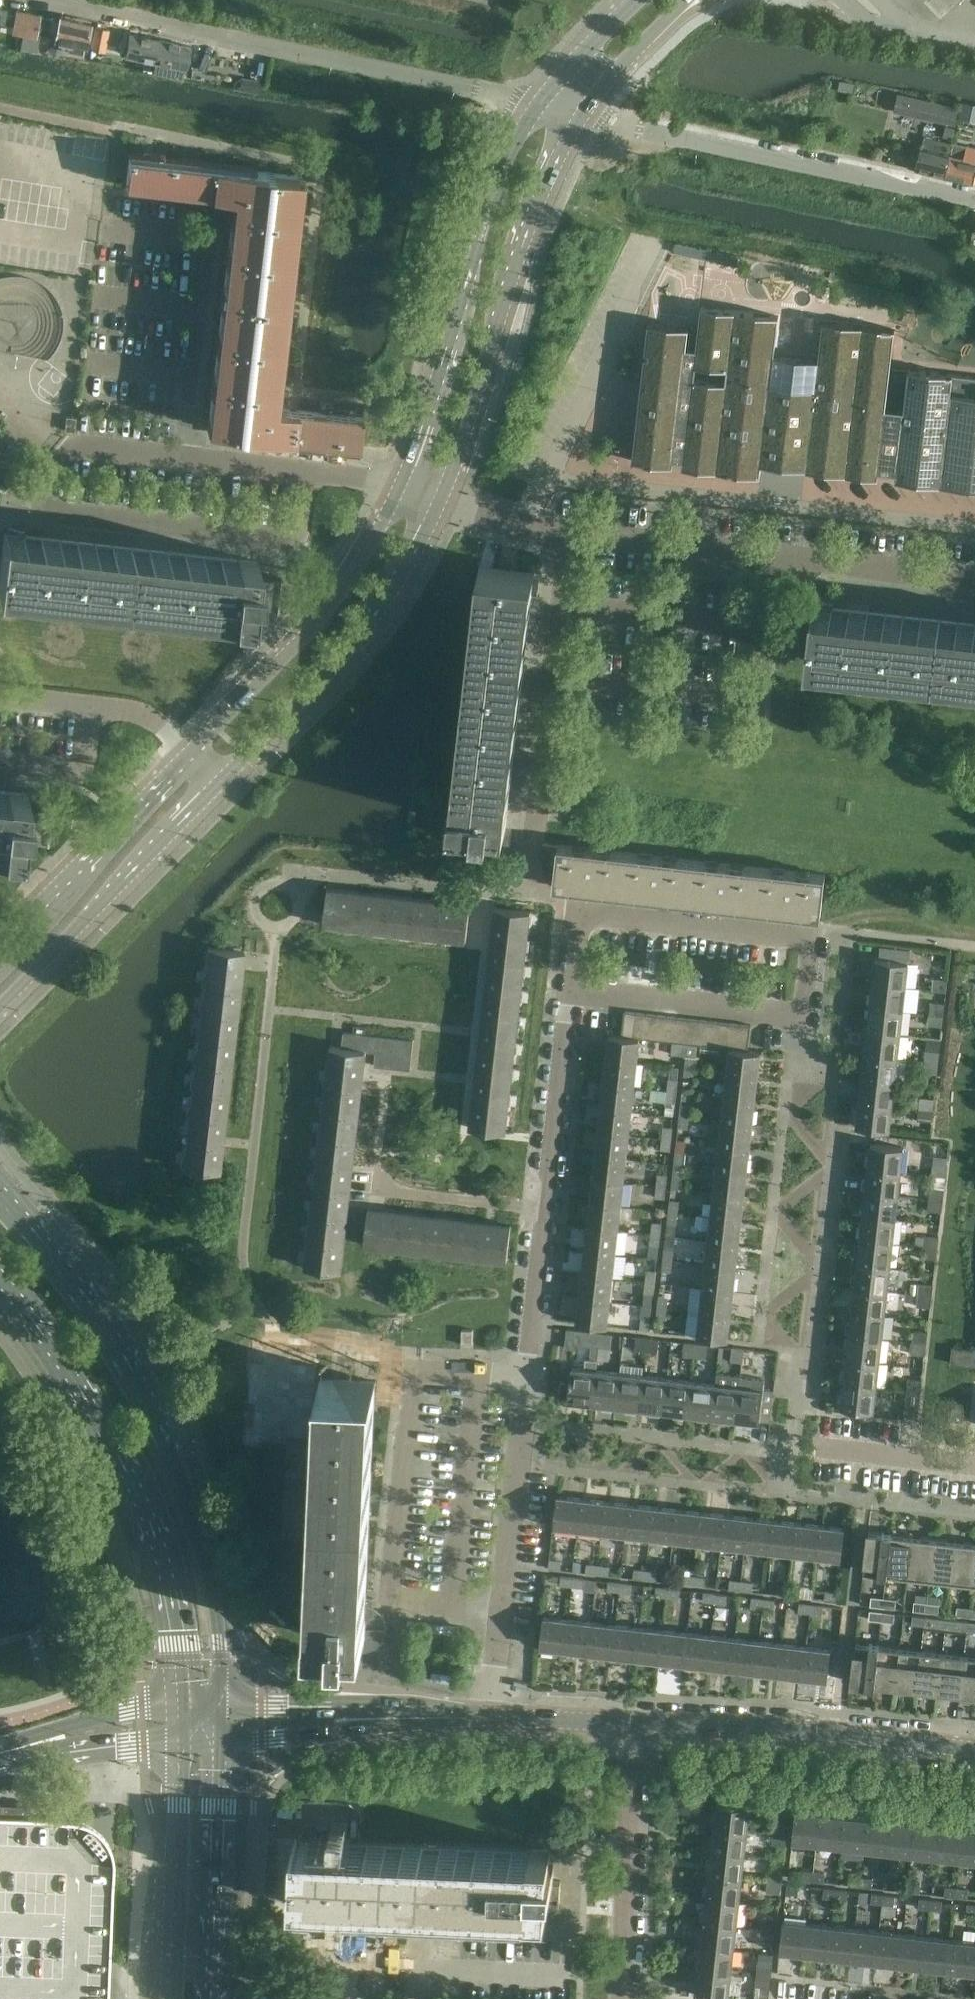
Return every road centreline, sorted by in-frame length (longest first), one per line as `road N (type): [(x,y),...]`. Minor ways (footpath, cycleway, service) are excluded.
road 1 (tertiary): [(219,1724),(215,1601),(138,1381),(42,1240),(0,1194)]
road 2 (residential): [(303,471),(76,445),(46,478),(40,517),(294,544)]
road 3 (residential): [(574,915),(813,942),(805,1015),(567,990)]
road 4 (tertiary): [(0,1279),(130,1465),(158,1528),(175,1631),(178,1725)]
road 5 (residential): [(503,1607),(390,1596),(411,1376),(527,1386)]
road 6 (unclassified): [(37,0),(460,85)]
road 7 (residential): [(562,537),(974,579)]
road 8 (tertiary): [(440,503),(526,246),(582,119)]
road 9 (tertiary): [(540,108),(498,199),(398,485)]
road 10 (residential): [(574,915),(555,906),(525,869),(562,537)]
road 11 (residential): [(974,197),(601,125)]
road 12 (tertiary): [(222,777),(349,641),(414,559),(440,503)]
road 13 (tertiary): [(633,1724),(974,1751)]
road 14 (tertiary): [(398,485),(373,534),(305,627),(190,744)]
road 15 (tertiary): [(0,1005),(222,777)]
road 16 (tertiary): [(190,744),(0,958)]
road 17 (residential): [(633,1724),(618,1998)]
road 18 (tertiary): [(210,1998),(219,1724)]
road 19 (tertiary): [(178,1725),(172,1998)]
road 20 (tertiary): [(219,1724),(492,1720)]
road 21 (residential): [(503,1607),(527,1386)]
road 22 (residential): [(544,1211),(567,990)]
road 23 (tertiary): [(0,1753),(178,1725)]
road 24 (residential): [(527,1386),(544,1211)]
road 25 (residential): [(378,1191),(544,1211)]
road 26 (tertiary): [(582,119),(687,0)]
road 27 (residential): [(821,1449),(974,1467)]
road 28 (tertiary): [(637,0),(540,108)]
road 29 (tertiary): [(492,1720),(633,1724)]
road 30 (residential): [(440,503),(562,537)]

